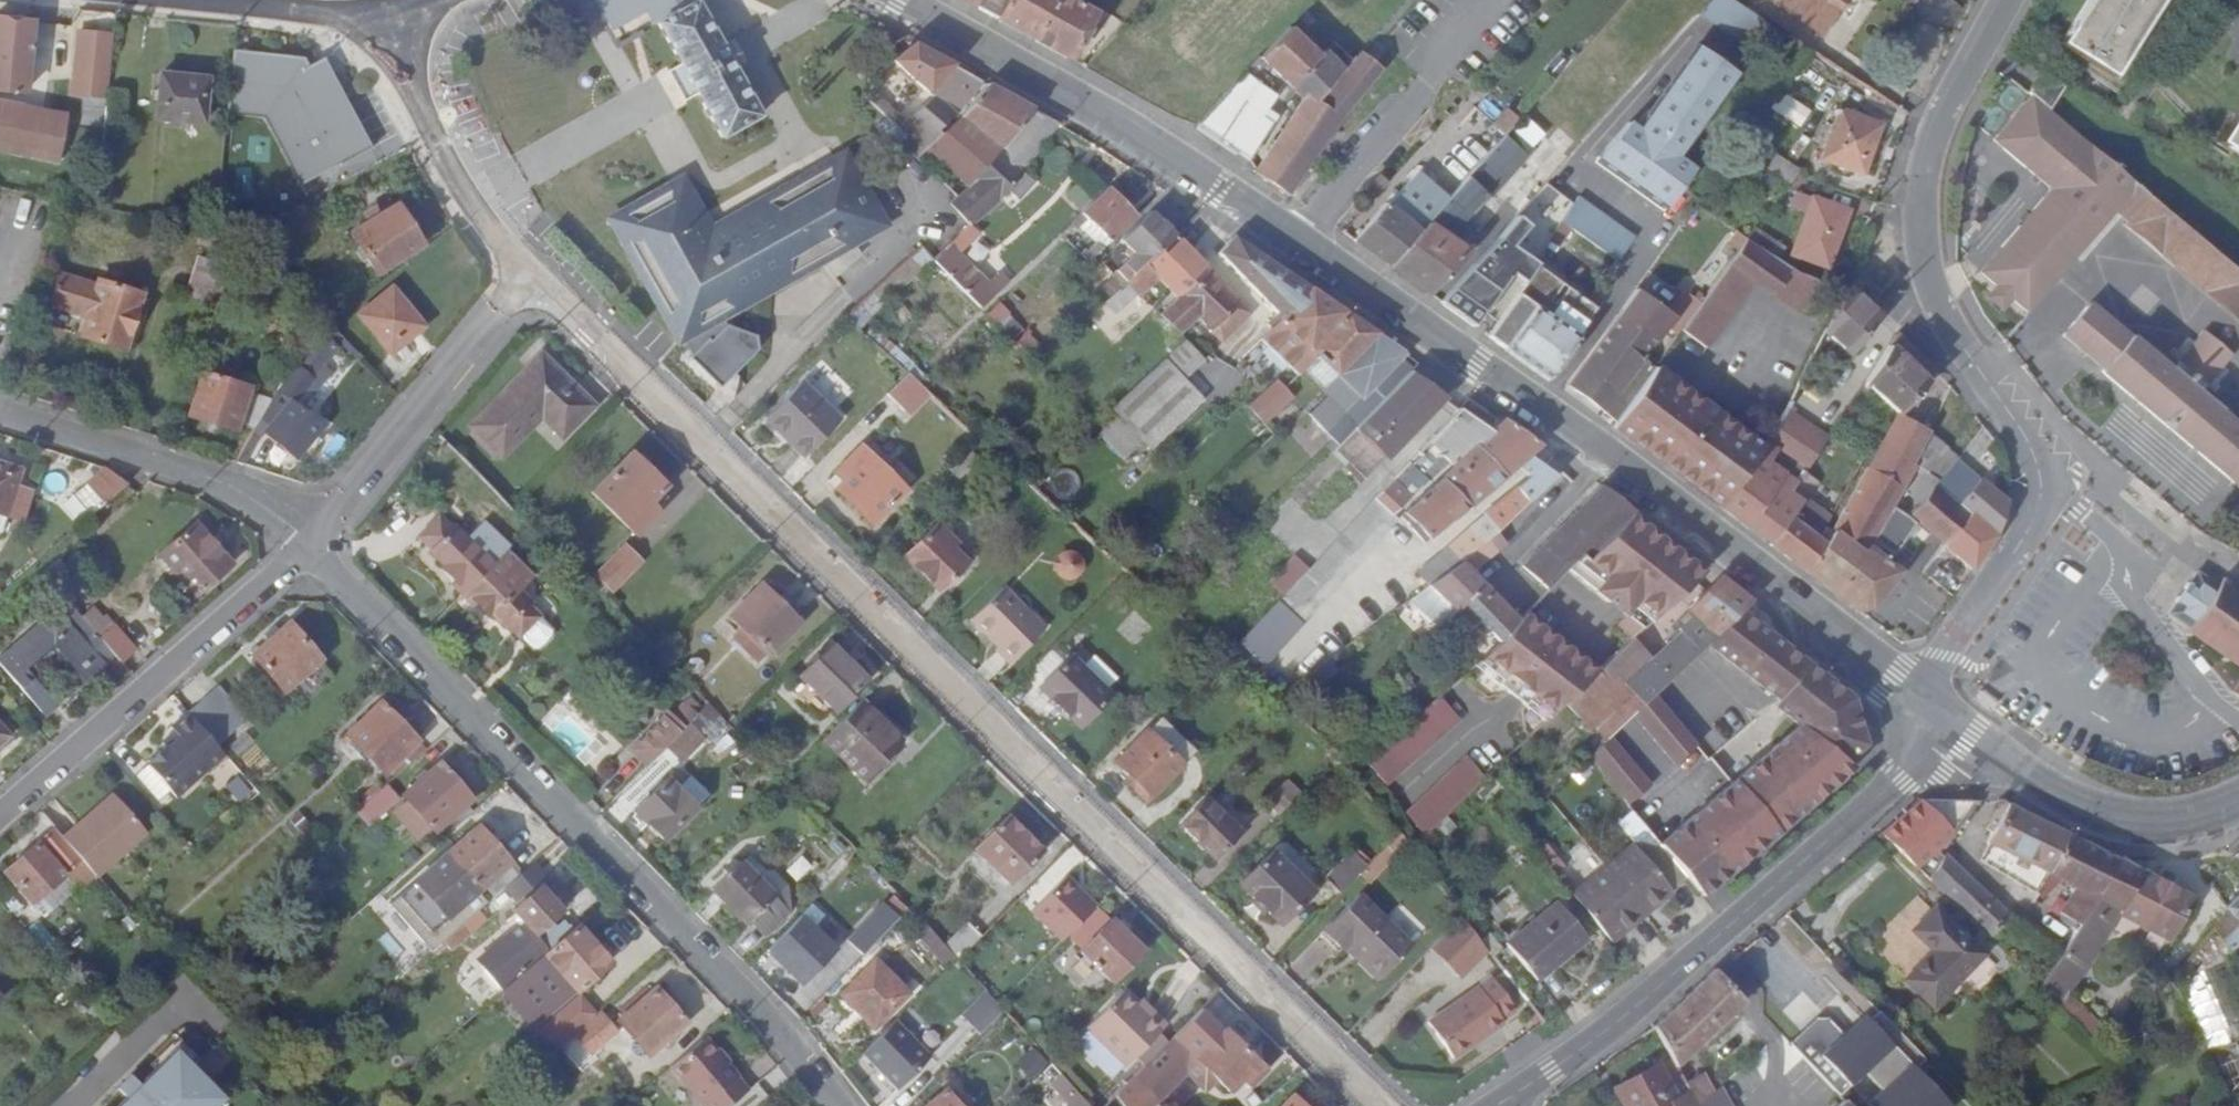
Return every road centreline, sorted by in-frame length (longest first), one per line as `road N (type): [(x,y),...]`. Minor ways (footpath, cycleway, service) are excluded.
road 1 (secondary): [(897,0),(1301,242),(1925,707)]
road 2 (residential): [(1376,1105),(529,274)]
road 3 (residential): [(1925,707),(1941,657),(2038,508),(2041,486),(2034,456),(1939,310),(1917,222),(1920,172),(1941,112),(2006,0)]
road 4 (residential): [(308,544),(782,1033),(839,1105)]
road 5 (tertiary): [(1925,707),(1898,780),(1618,1020),(1512,1096)]
road 6 (residential): [(0,812),(308,544)]
road 7 (residential): [(308,544),(529,274)]
road 8 (secondary): [(2238,799),(2175,819),(2099,814),(2068,804),(1925,707)]
road 9 (residential): [(0,414),(231,487),(308,544)]
road 10 (residential): [(529,274),(466,204),(380,17)]
road 11 (residential): [(380,17),(200,0)]
road 12 (residential): [(167,1015),(77,1105)]

